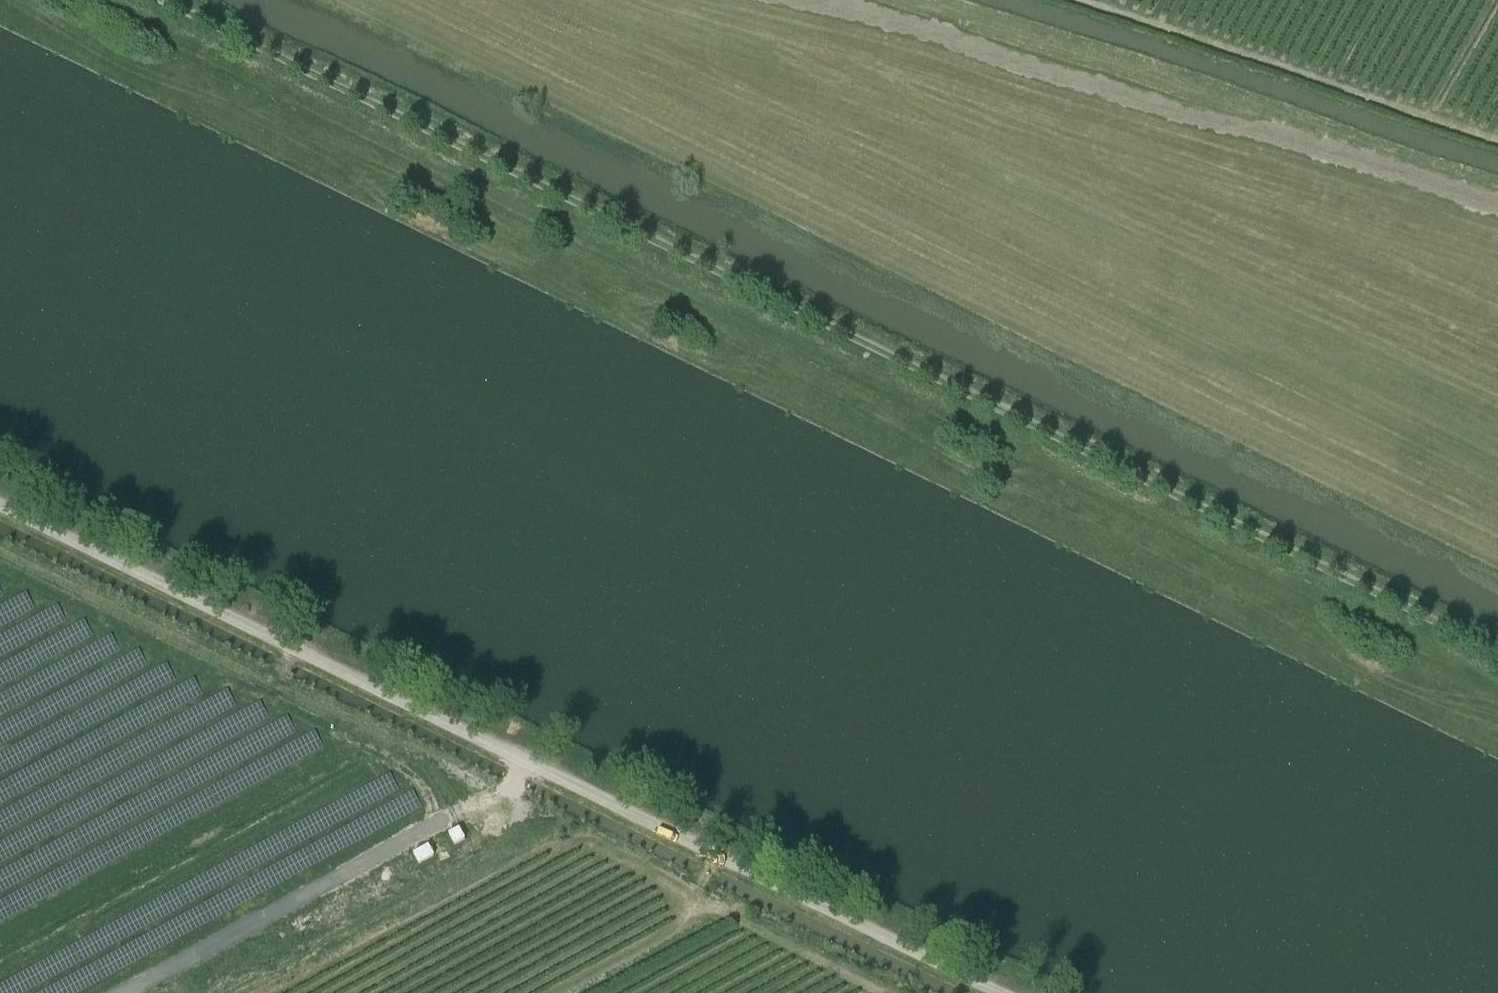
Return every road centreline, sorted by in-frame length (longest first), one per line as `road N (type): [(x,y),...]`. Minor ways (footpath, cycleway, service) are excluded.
road 1 (track): [(174,0),(1497,649)]
road 2 (track): [(977,992),(0,515)]

